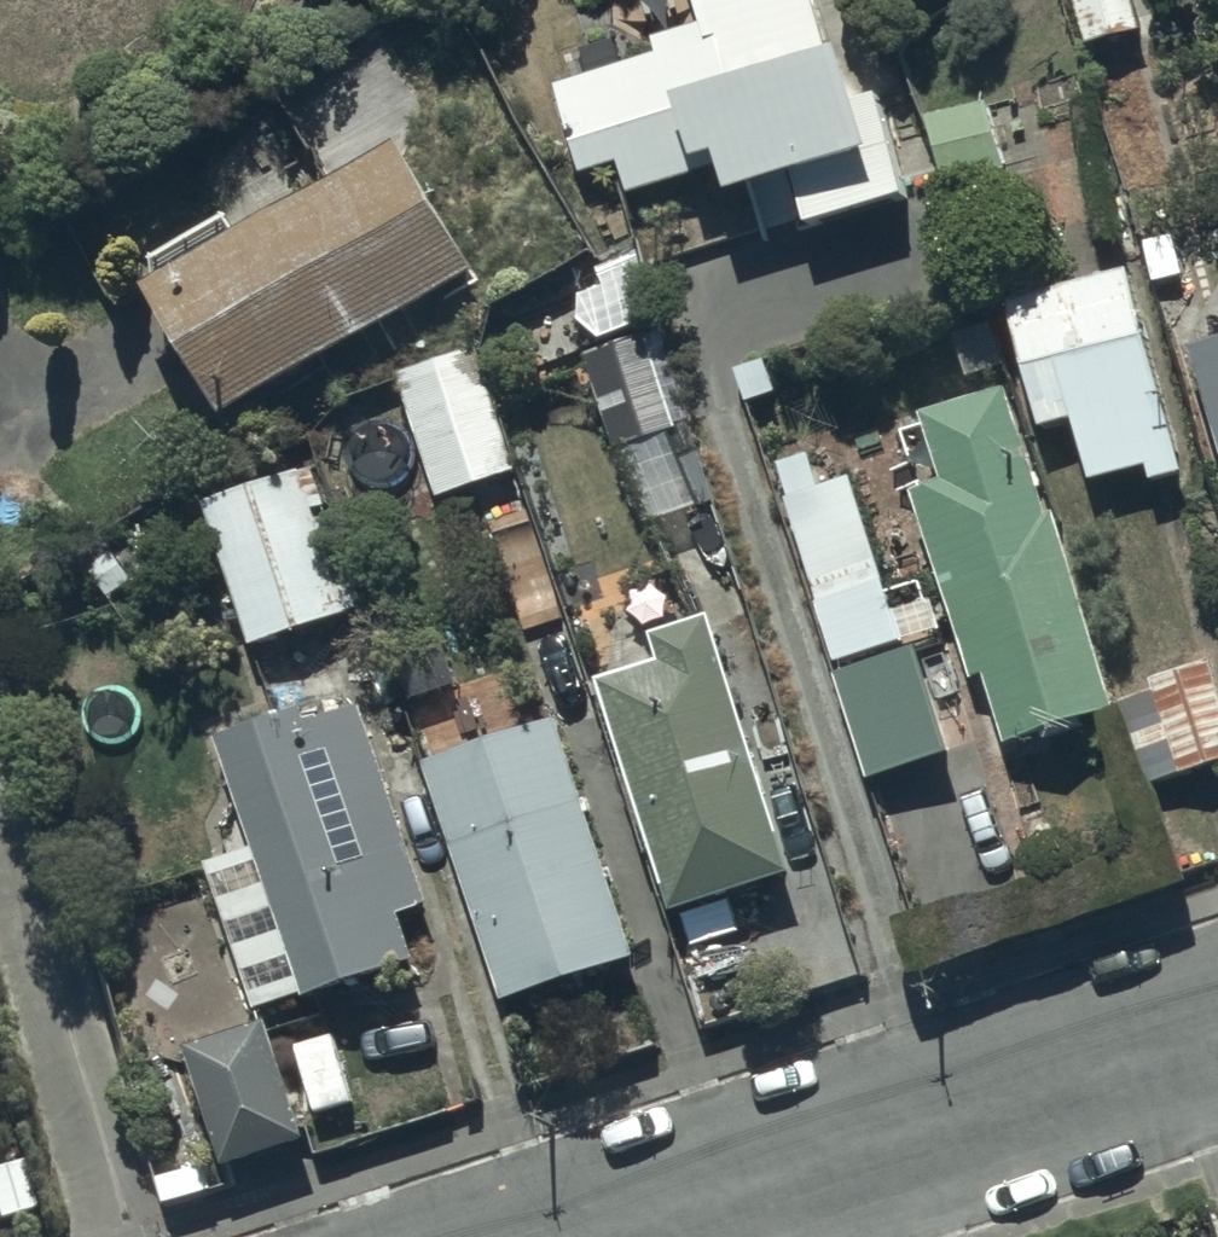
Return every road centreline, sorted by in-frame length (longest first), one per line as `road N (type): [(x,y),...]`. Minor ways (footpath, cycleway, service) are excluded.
road 1 (residential): [(1217,1031),(591,1236)]

